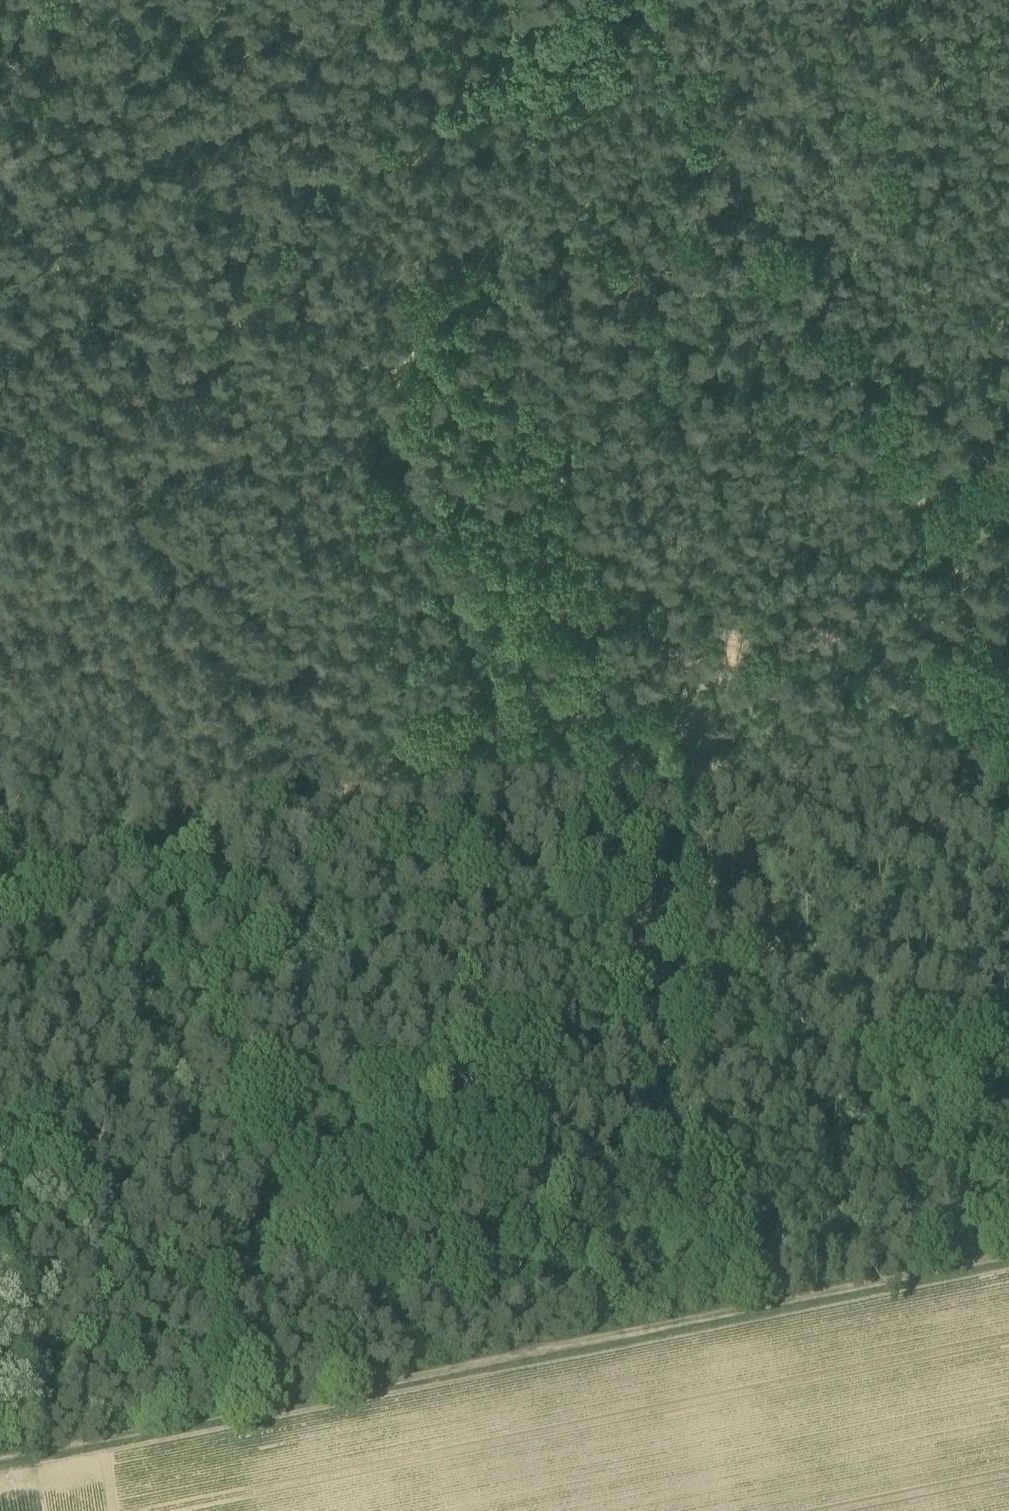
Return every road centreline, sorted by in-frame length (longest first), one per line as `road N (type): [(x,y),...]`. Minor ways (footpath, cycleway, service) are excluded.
road 1 (track): [(0,922),(679,671),(984,610)]
road 2 (track): [(1008,1257),(0,1455)]
road 3 (track): [(984,610),(908,493),(707,93),(651,0)]

